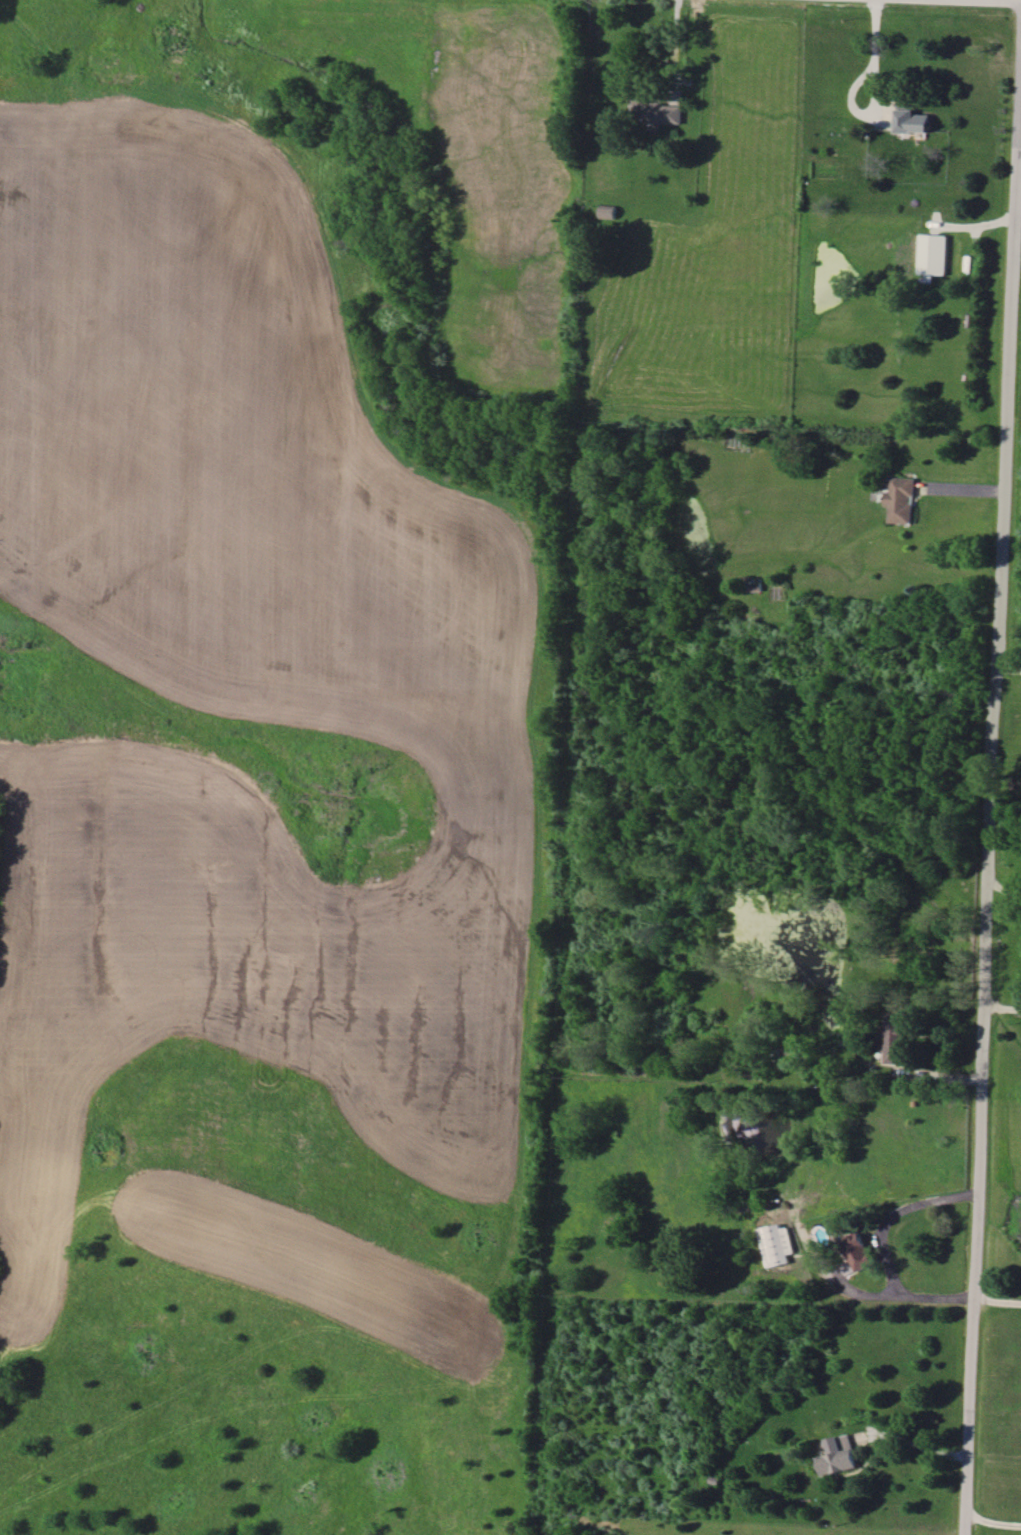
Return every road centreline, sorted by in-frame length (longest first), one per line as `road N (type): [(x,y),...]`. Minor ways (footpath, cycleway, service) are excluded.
road 1 (residential): [(962,1534),(1020,67)]

